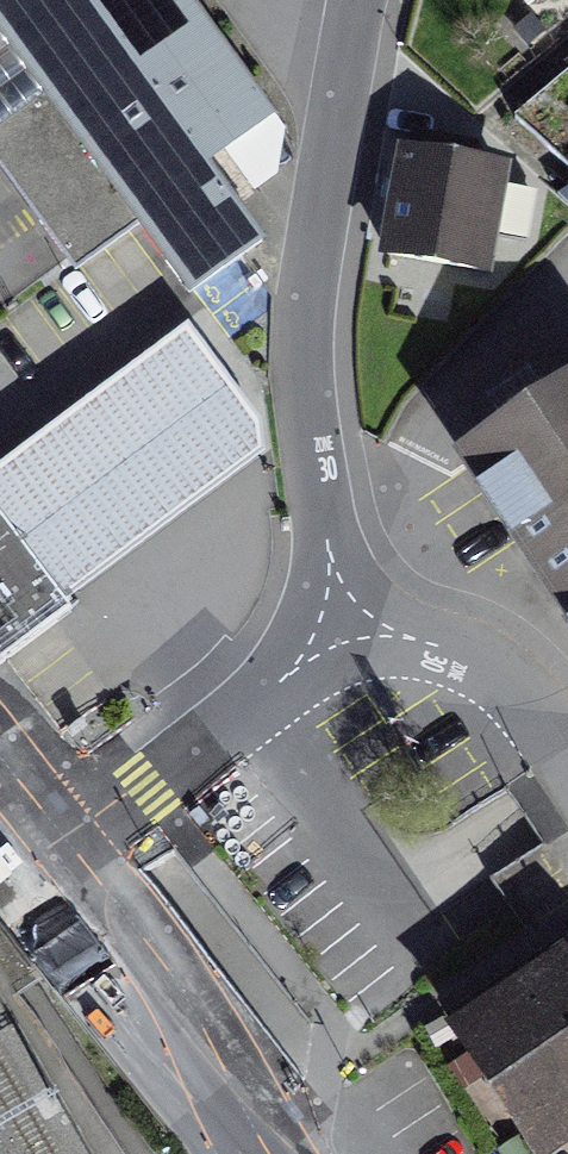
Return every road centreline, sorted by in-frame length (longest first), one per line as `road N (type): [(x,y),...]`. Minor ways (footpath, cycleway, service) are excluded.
road 1 (residential): [(358,0),(316,200),(313,380),(340,620)]
road 2 (residential): [(340,620),(243,720),(28,884)]
road 3 (primary): [(246,1153),(28,884)]
road 4 (residential): [(567,753),(536,707),(474,658),(340,620)]

